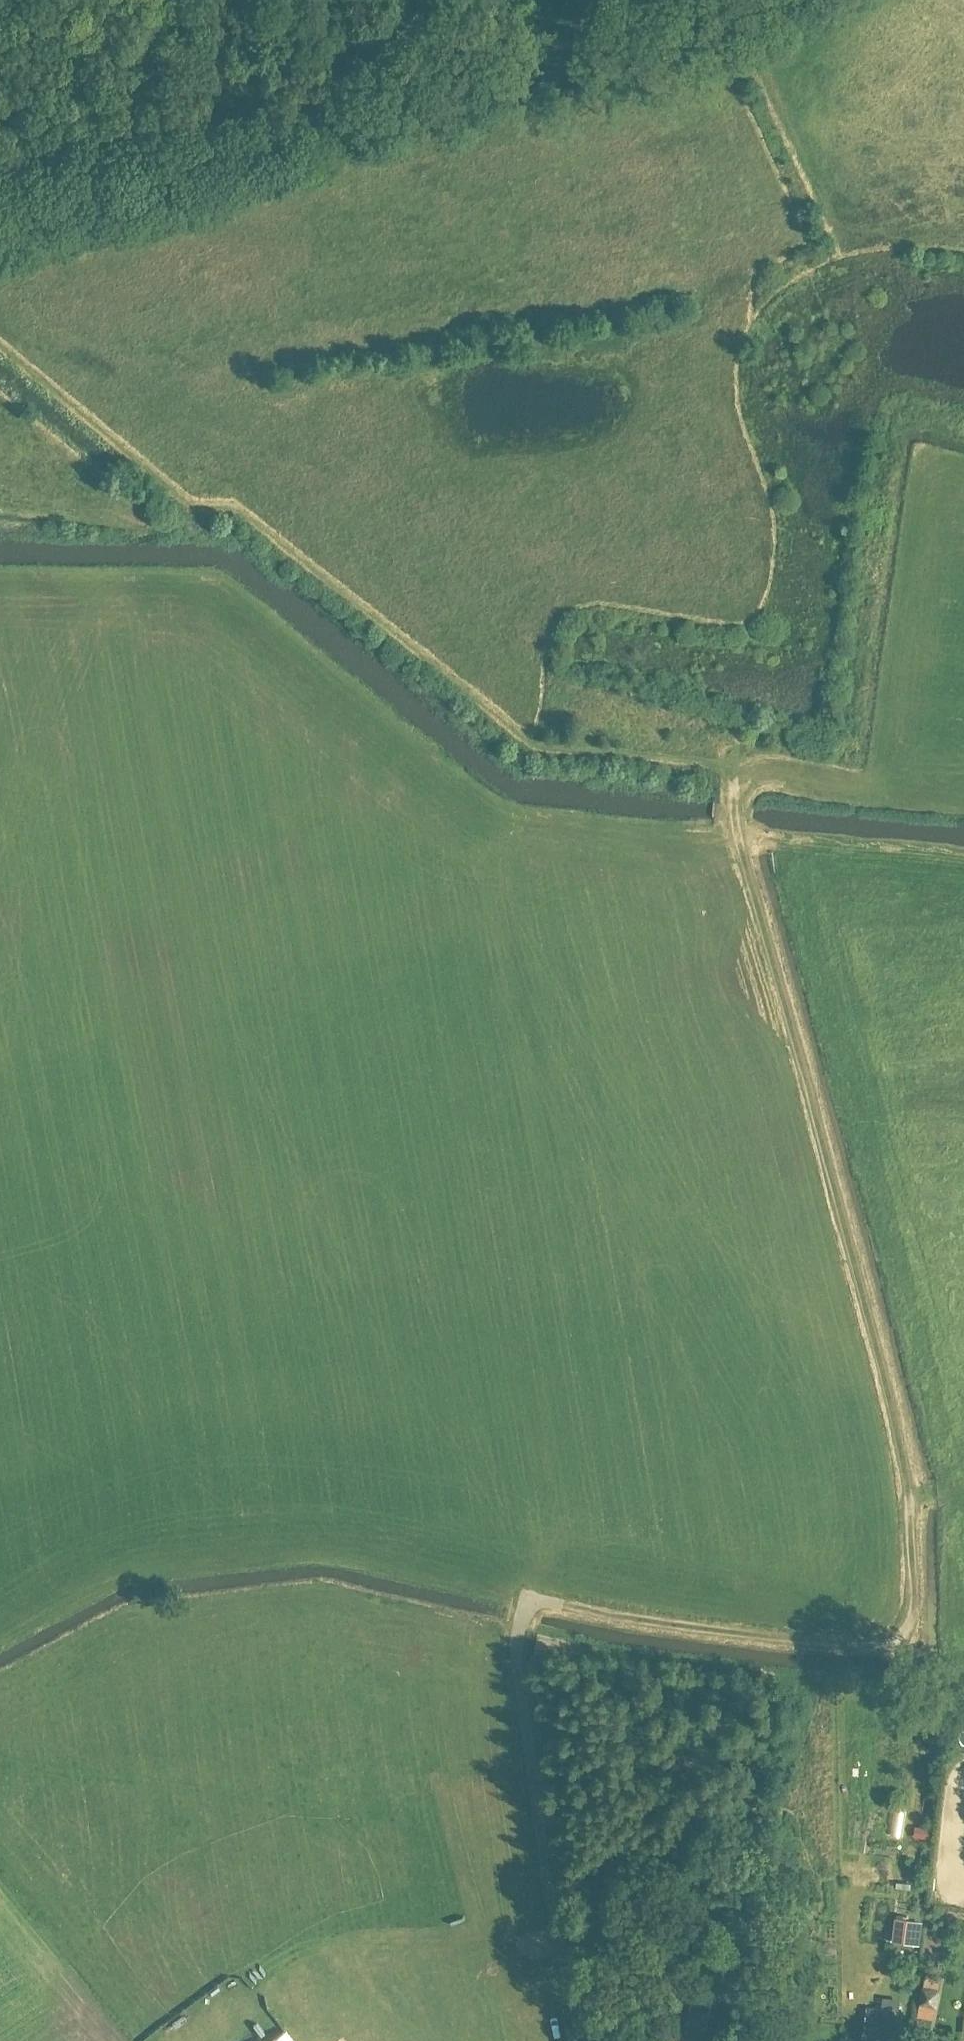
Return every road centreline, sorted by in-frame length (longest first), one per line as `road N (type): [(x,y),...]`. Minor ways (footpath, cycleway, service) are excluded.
road 1 (track): [(547,1602),(859,1647),(900,1642),(918,1604),(905,1454),(745,858),(744,783)]
road 2 (track): [(744,783),(779,775),(869,787)]

